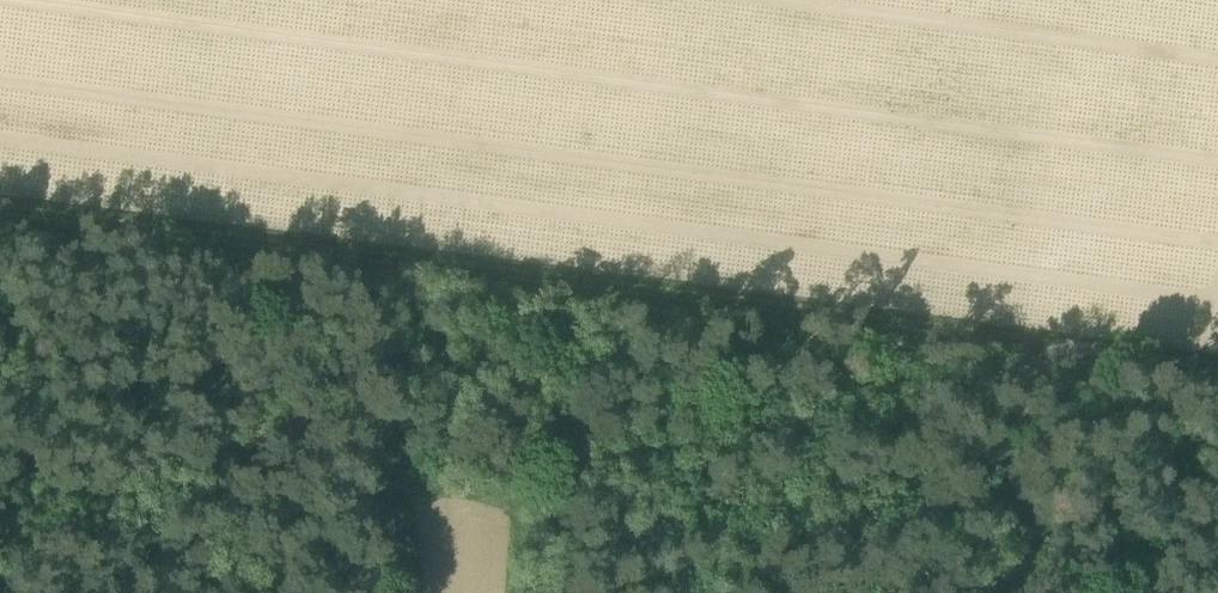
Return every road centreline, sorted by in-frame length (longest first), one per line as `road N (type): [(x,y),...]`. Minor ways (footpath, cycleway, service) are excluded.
road 1 (track): [(0,236),(844,309),(1052,342)]
road 2 (track): [(987,592),(1052,342)]
road 3 (track): [(1052,342),(1217,358)]

